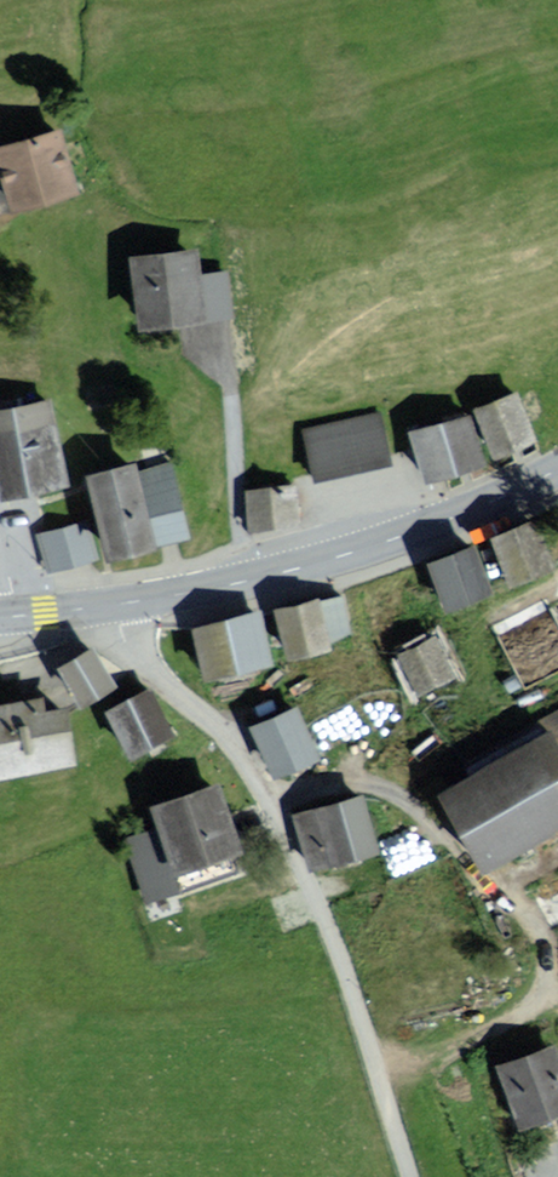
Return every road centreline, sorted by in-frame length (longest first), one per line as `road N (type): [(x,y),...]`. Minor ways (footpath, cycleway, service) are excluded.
road 1 (residential): [(413,1176),(347,974),(269,803),(231,744),(137,656),(119,604)]
road 2 (primary): [(557,466),(416,531),(177,596),(119,604)]

